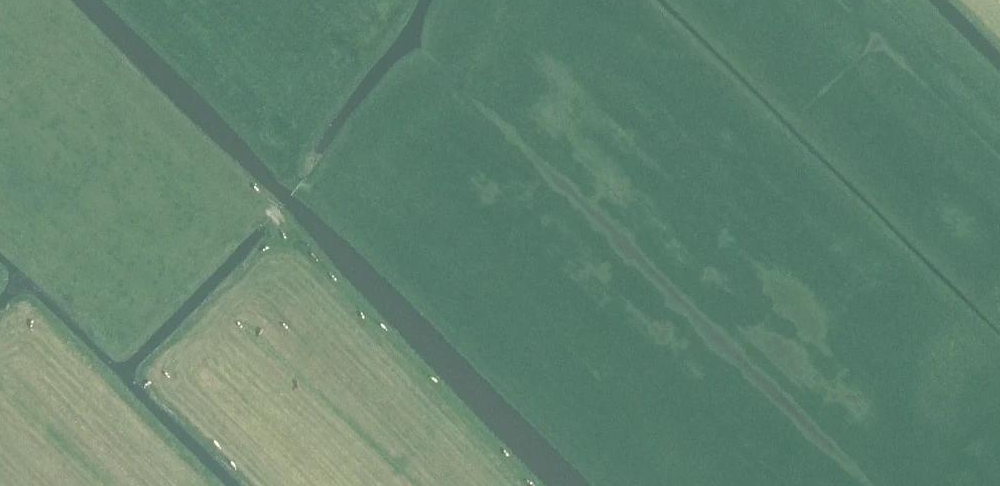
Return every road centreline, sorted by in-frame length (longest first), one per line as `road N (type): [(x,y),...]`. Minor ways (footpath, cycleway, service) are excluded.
road 1 (track): [(999,115),(884,0)]

